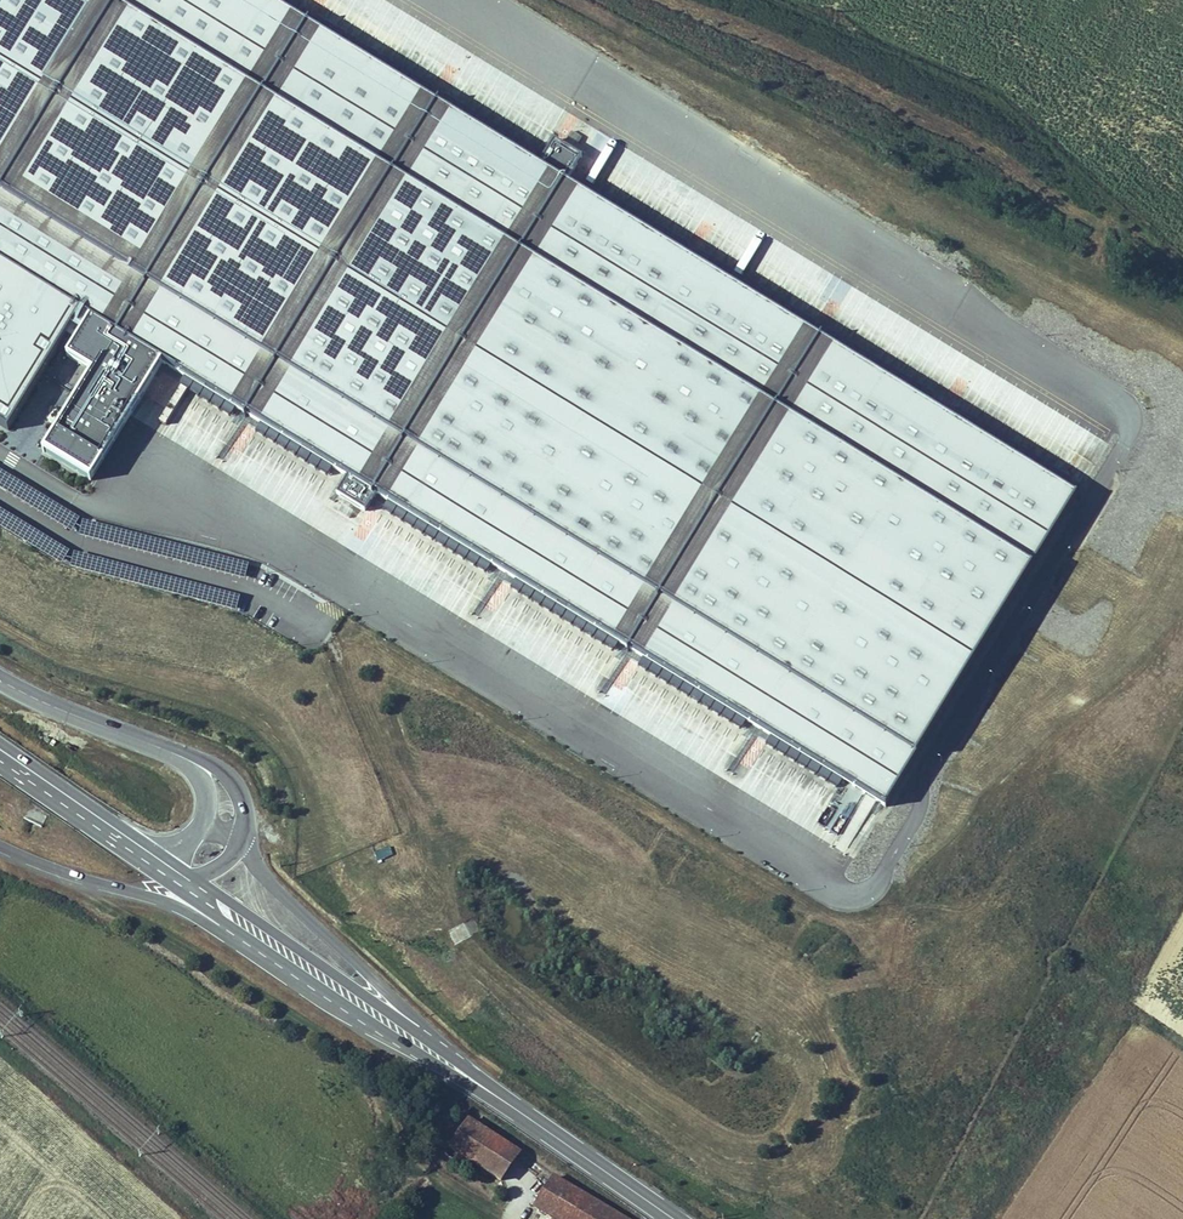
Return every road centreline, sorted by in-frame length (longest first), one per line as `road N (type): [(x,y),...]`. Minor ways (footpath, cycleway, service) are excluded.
road 1 (primary): [(0,843),(189,914),(326,1005),(434,1053)]
road 2 (primary): [(497,1093),(263,874),(244,835)]
road 3 (primary): [(187,881),(434,1053)]
road 4 (primary): [(497,1093),(673,1218)]
road 5 (primary): [(178,753),(0,676)]
road 6 (primary): [(0,753),(155,860)]
road 7 (primary): [(178,753),(203,788),(207,809),(198,832),(155,860)]

